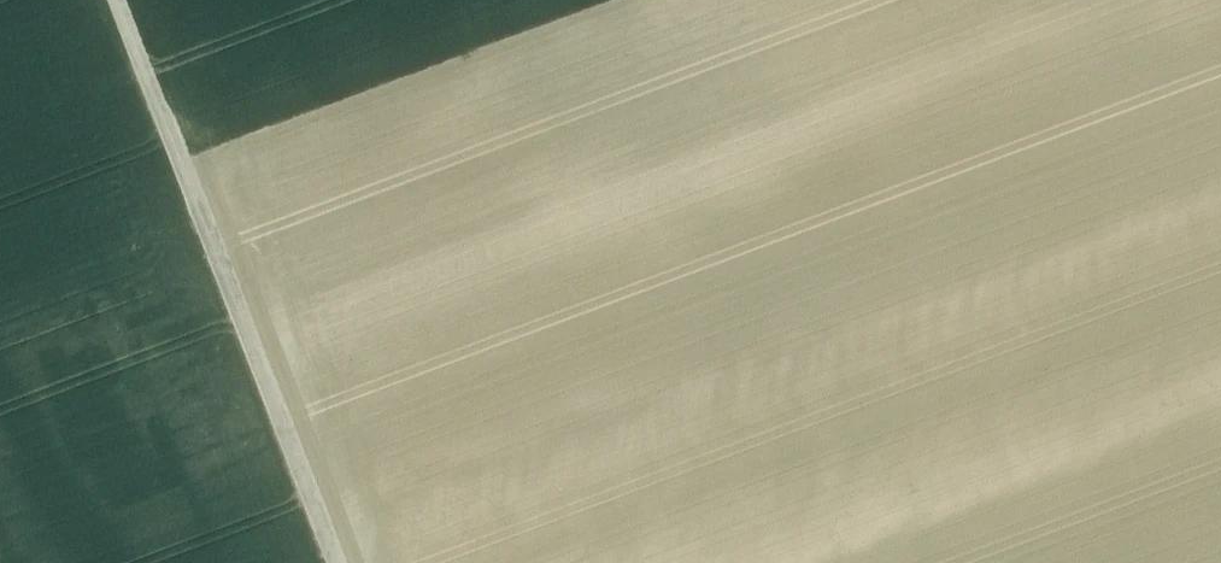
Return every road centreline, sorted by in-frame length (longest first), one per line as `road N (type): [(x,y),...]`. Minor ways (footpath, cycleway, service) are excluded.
road 1 (track): [(114,0),(333,562)]

